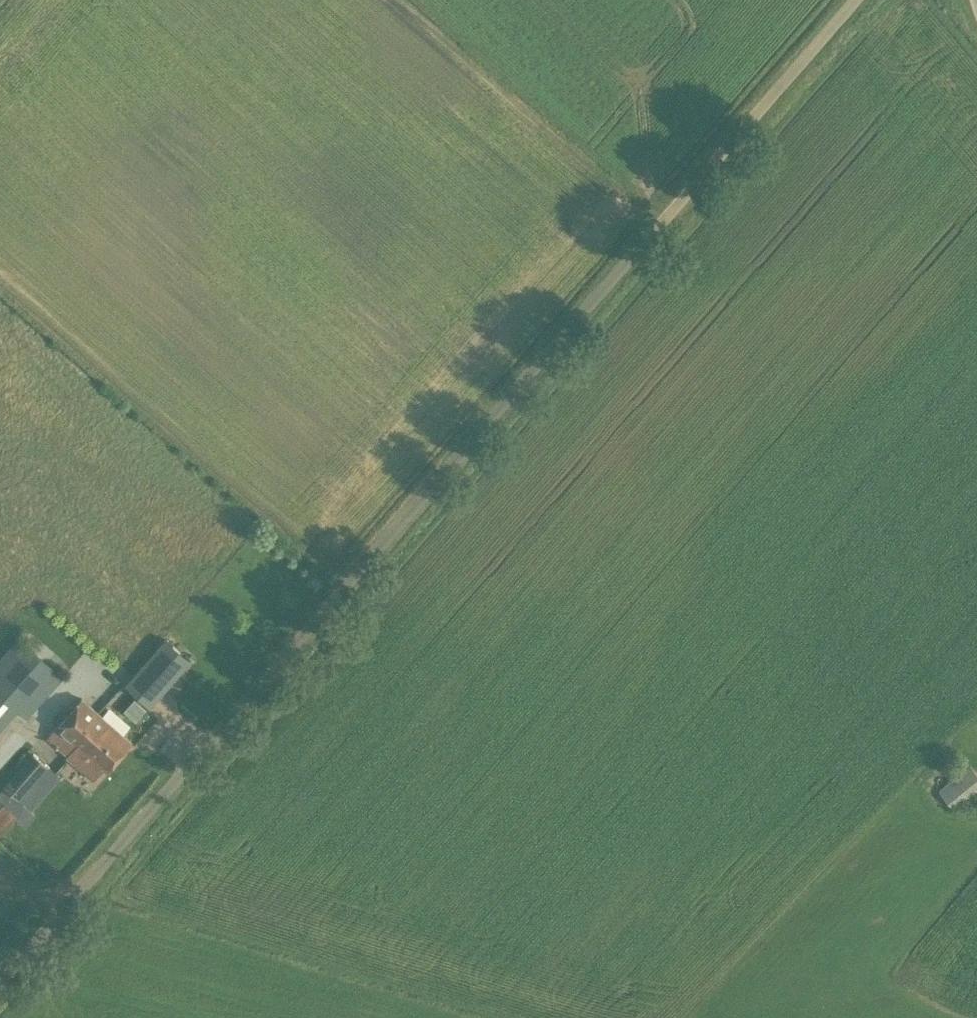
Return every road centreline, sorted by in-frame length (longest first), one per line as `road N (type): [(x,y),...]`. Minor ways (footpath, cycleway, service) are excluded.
road 1 (unclassified): [(0,983),(855,0)]

